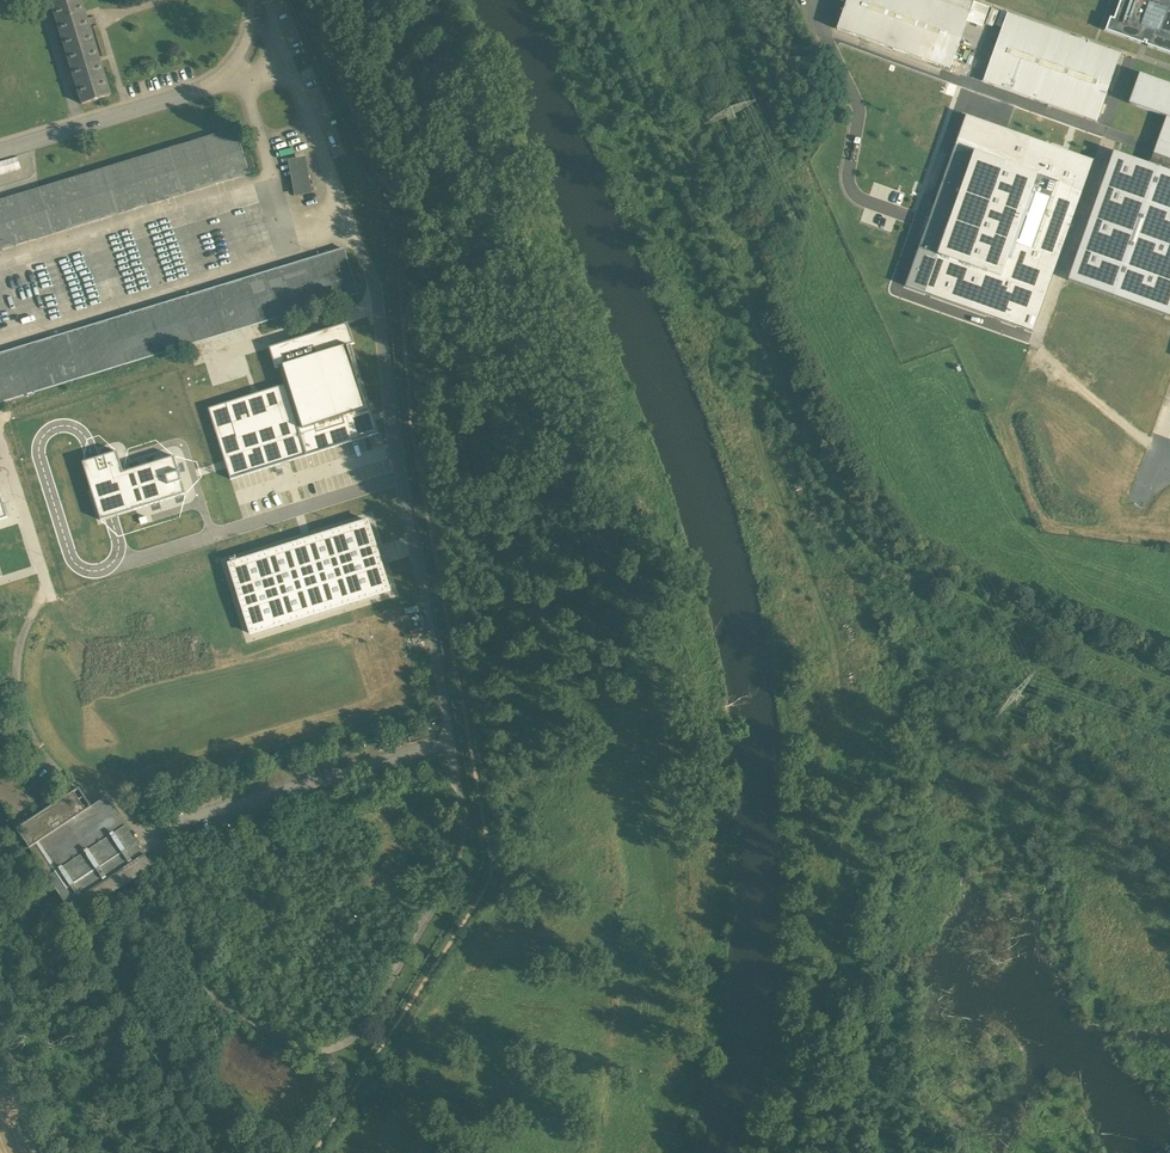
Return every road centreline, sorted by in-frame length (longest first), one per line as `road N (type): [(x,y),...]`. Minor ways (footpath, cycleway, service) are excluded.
road 1 (track): [(789,1152),(843,914),(834,684),(813,588),(755,445),(774,365),(595,0)]
road 2 (track): [(774,365),(869,554),(1169,692)]

